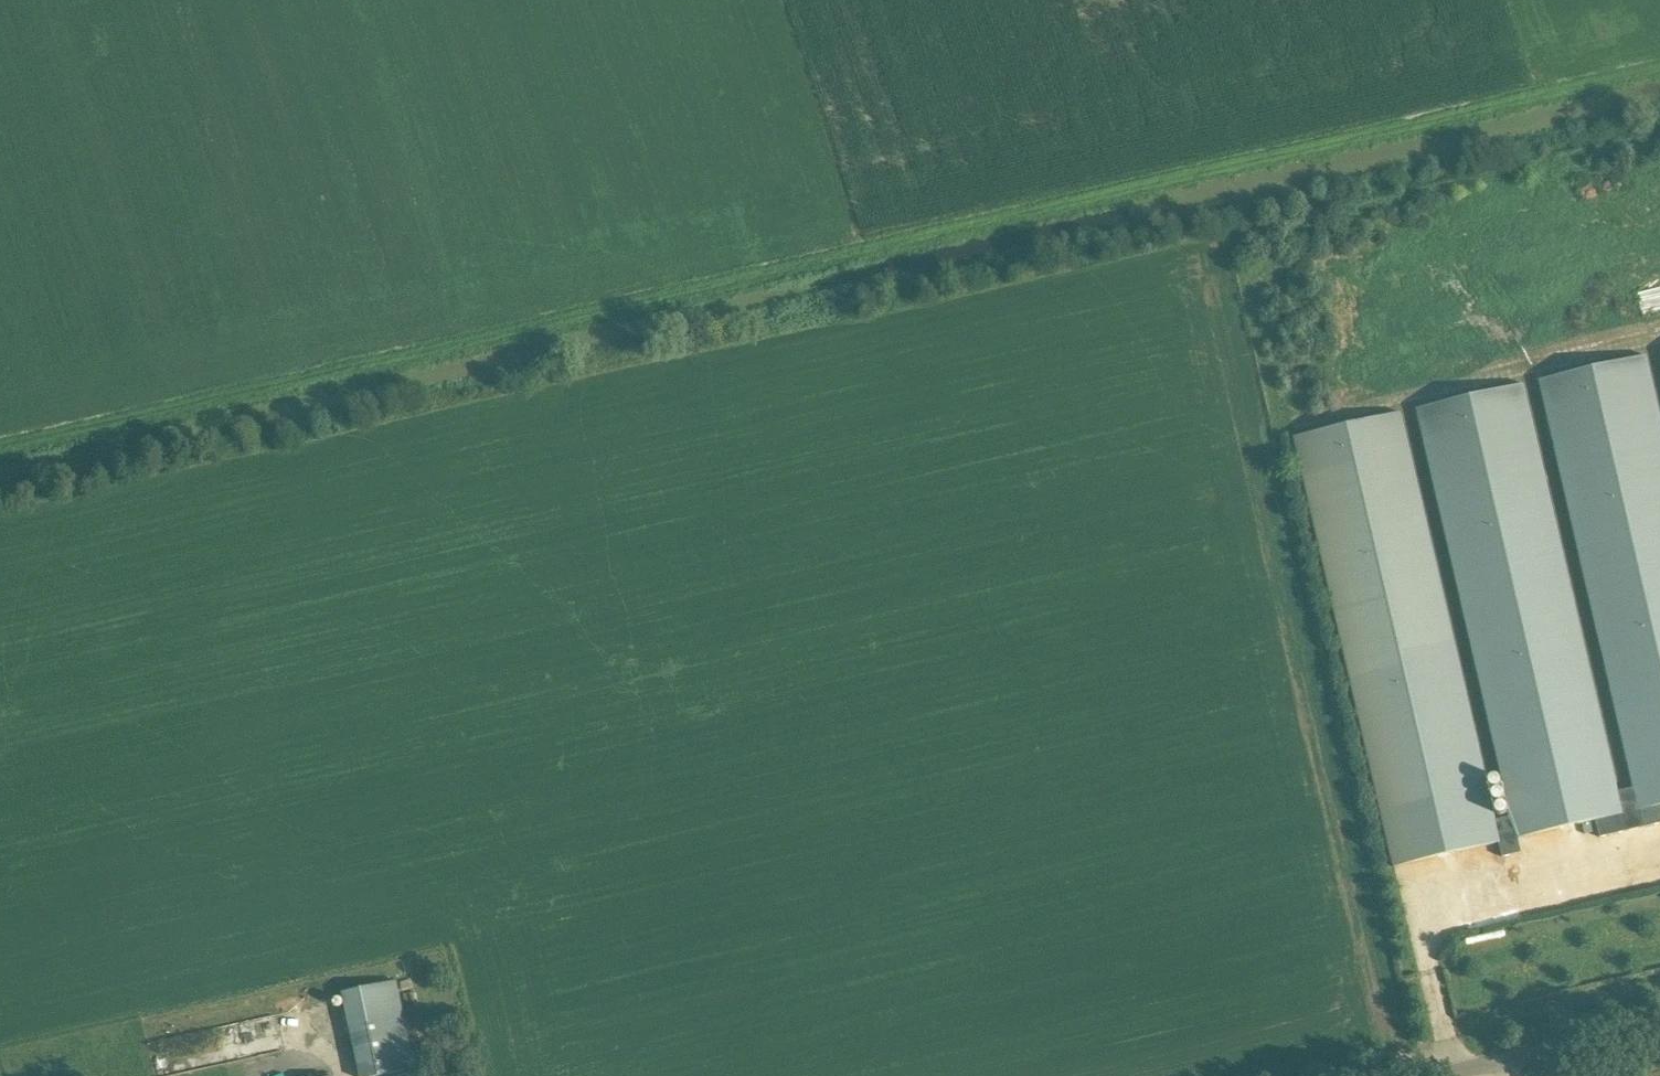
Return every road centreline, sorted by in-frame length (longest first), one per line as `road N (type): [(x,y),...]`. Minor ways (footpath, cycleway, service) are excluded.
road 1 (unclassified): [(1456,1075),(1659,1033)]

